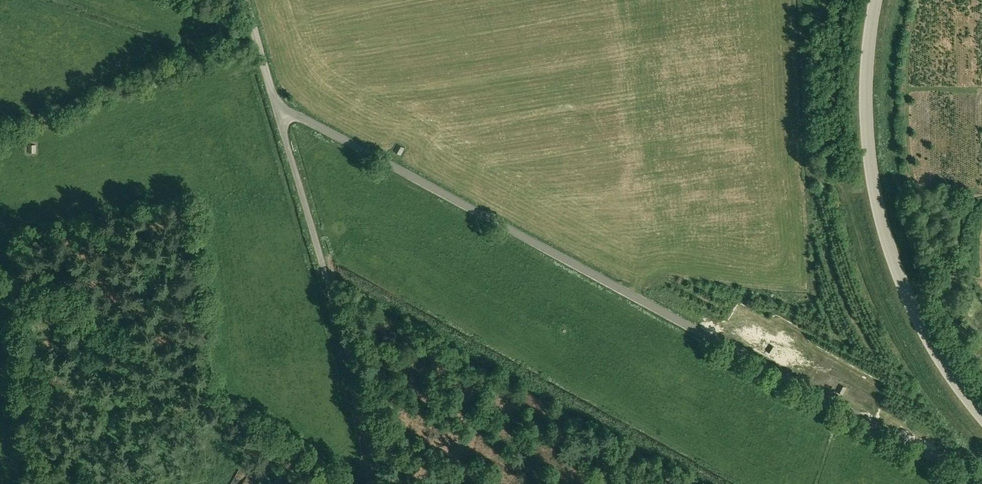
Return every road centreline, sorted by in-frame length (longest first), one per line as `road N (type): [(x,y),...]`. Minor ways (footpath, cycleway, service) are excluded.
road 1 (unclassified): [(981,480),(276,107)]
road 2 (unclassified): [(981,416),(921,325),(884,228),(866,108),(877,0)]
road 3 (unclassified): [(379,483),(276,107)]

